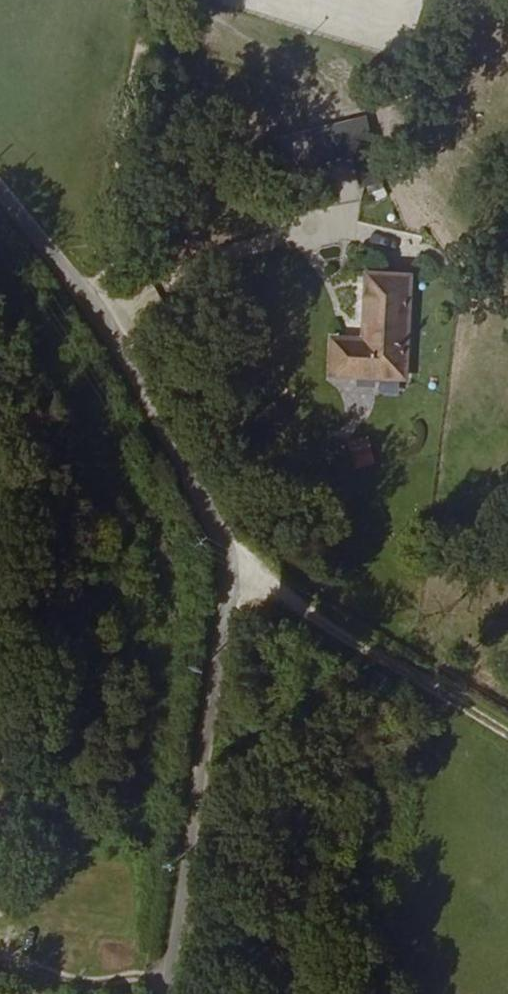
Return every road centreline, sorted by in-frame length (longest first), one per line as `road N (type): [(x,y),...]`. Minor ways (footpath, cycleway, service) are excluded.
road 1 (unclassified): [(0,191),(117,337),(219,517),(225,633),(163,993)]
road 2 (track): [(228,574),(507,728)]
road 3 (track): [(87,298),(147,0)]

